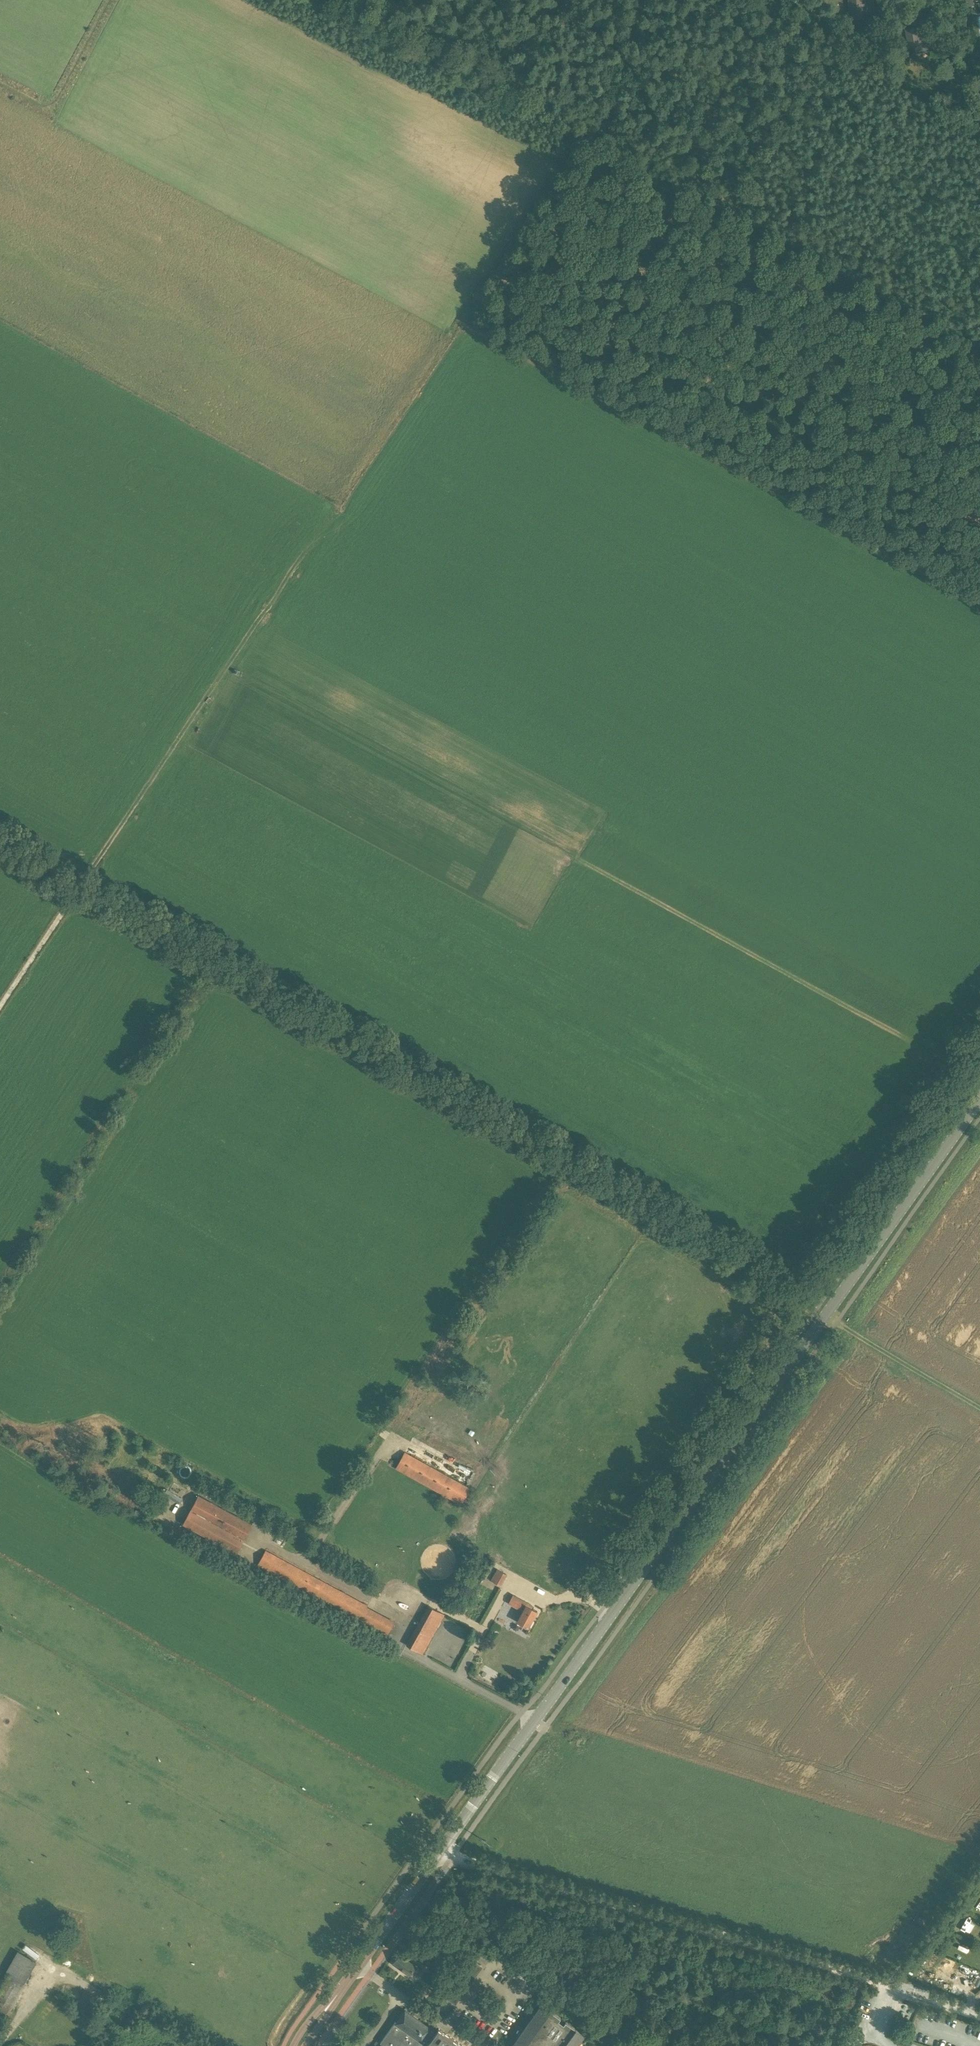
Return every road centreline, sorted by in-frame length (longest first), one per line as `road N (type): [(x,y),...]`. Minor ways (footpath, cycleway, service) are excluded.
road 1 (secondary): [(302,2045),(979,1099)]
road 2 (track): [(0,1006),(336,508)]
road 3 (track): [(587,119),(701,179),(757,229),(979,348)]
road 4 (track): [(755,0),(979,134)]
road 5 (track): [(361,0),(587,119)]
road 6 (track): [(836,1323),(979,1408)]

